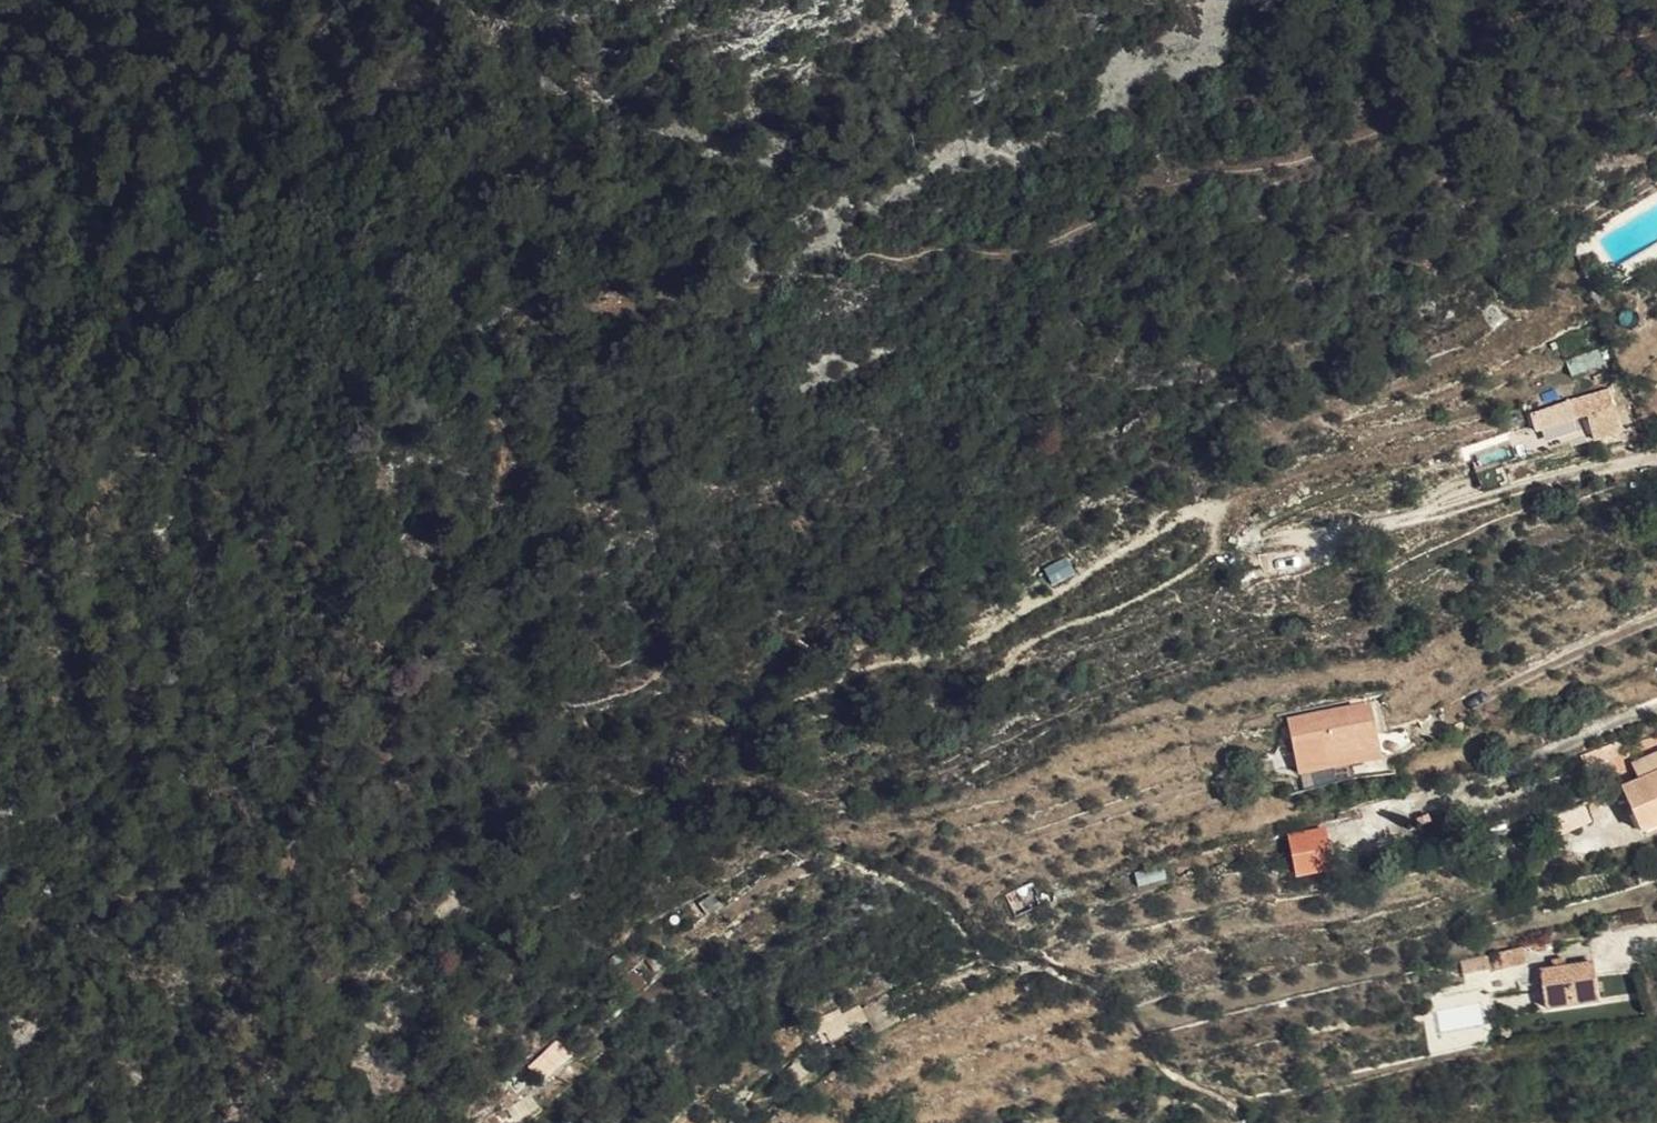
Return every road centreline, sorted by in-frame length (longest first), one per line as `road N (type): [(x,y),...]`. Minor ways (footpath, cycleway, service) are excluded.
road 1 (track): [(1656,623),(1455,708)]
road 2 (track): [(1454,790),(1477,807),(1586,784),(1609,798),(1613,814)]

